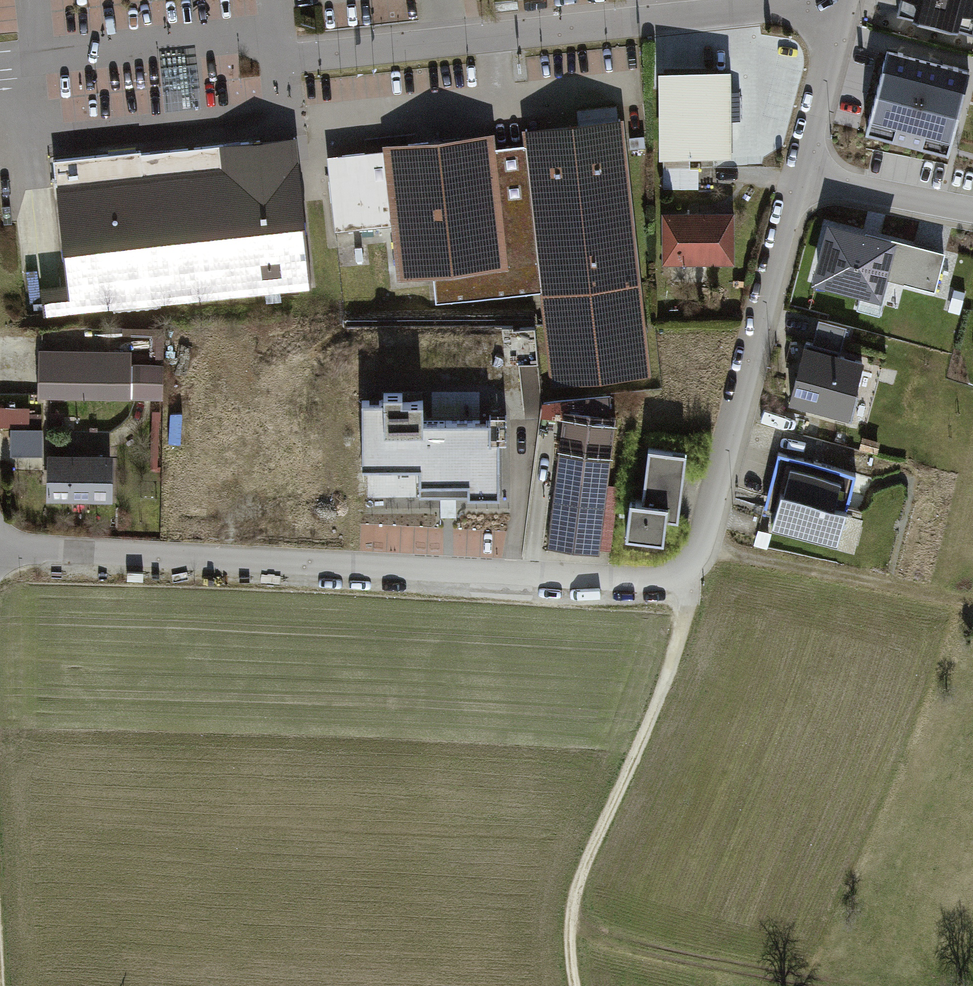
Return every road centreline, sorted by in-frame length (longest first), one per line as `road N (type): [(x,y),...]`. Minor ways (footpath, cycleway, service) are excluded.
road 1 (residential): [(806,174),(767,351),(701,581),(0,554)]
road 2 (residential): [(840,16),(810,9),(323,55)]
road 3 (track): [(701,581),(576,898),(568,954),(574,985)]
road 4 (track): [(709,558),(972,605)]
road 5 (residential): [(972,208),(806,174)]
road 6 (residential): [(840,16),(806,174)]

